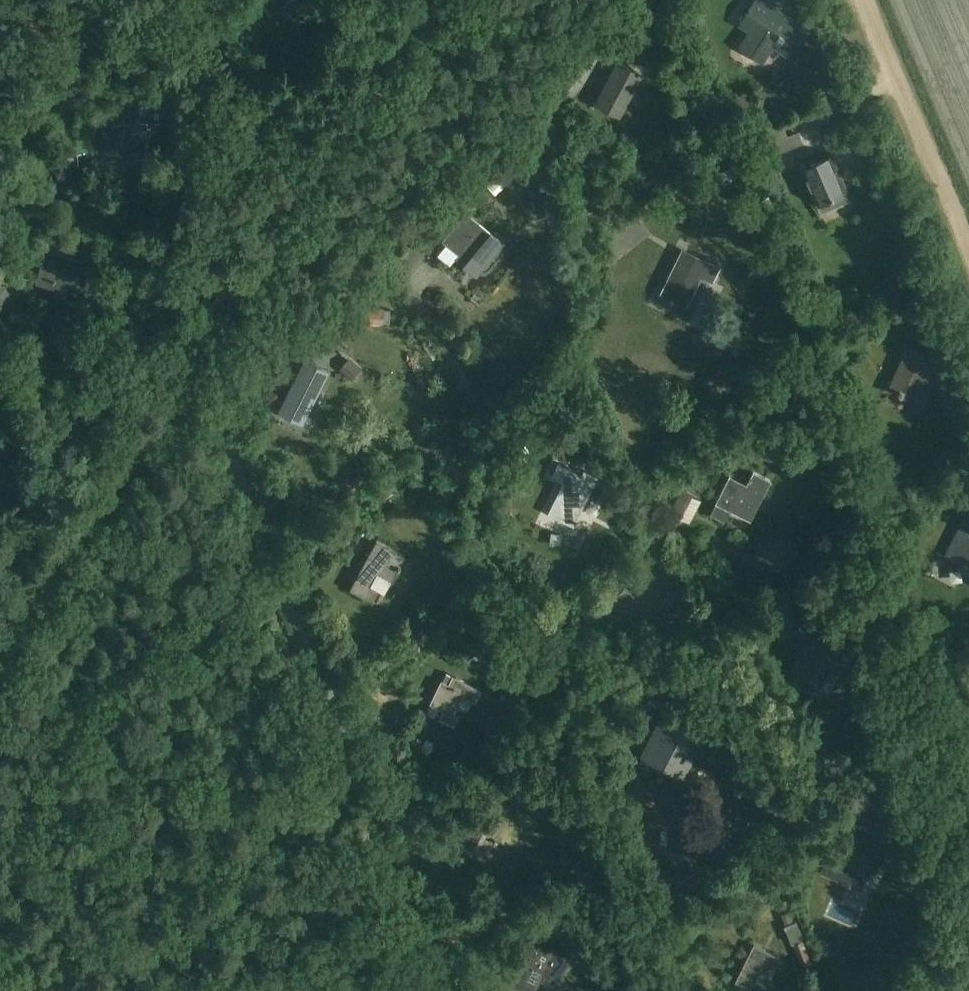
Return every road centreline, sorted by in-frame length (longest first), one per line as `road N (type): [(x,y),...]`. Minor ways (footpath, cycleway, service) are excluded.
road 1 (residential): [(455,990),(190,366)]
road 2 (track): [(190,366),(436,0)]
road 3 (residential): [(0,654),(190,366)]
road 4 (track): [(968,247),(864,0)]

